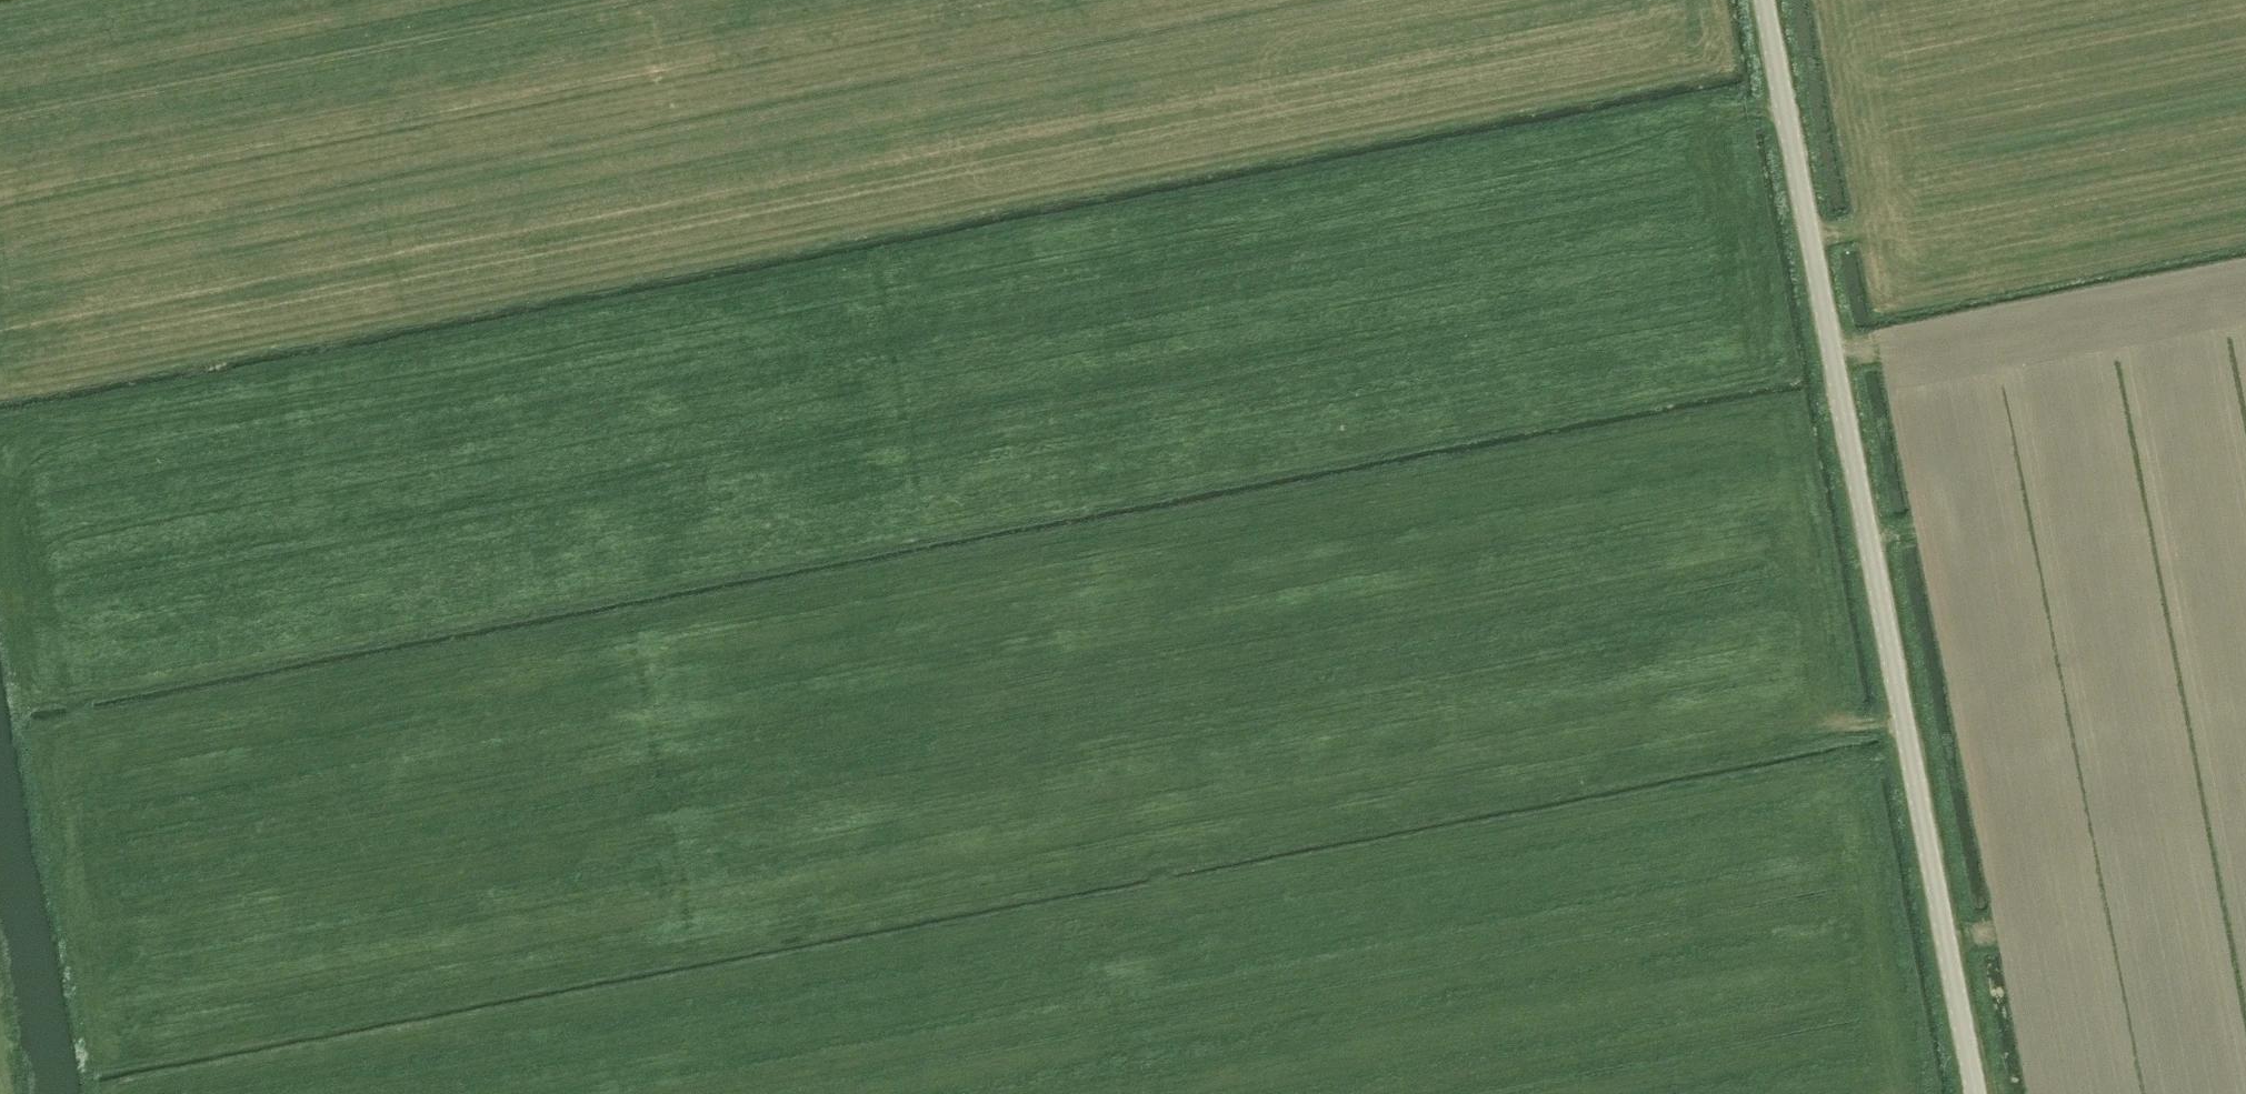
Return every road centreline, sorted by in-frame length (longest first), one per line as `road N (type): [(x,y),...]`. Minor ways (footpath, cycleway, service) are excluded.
road 1 (tertiary): [(1976,1093),(1763,0)]

